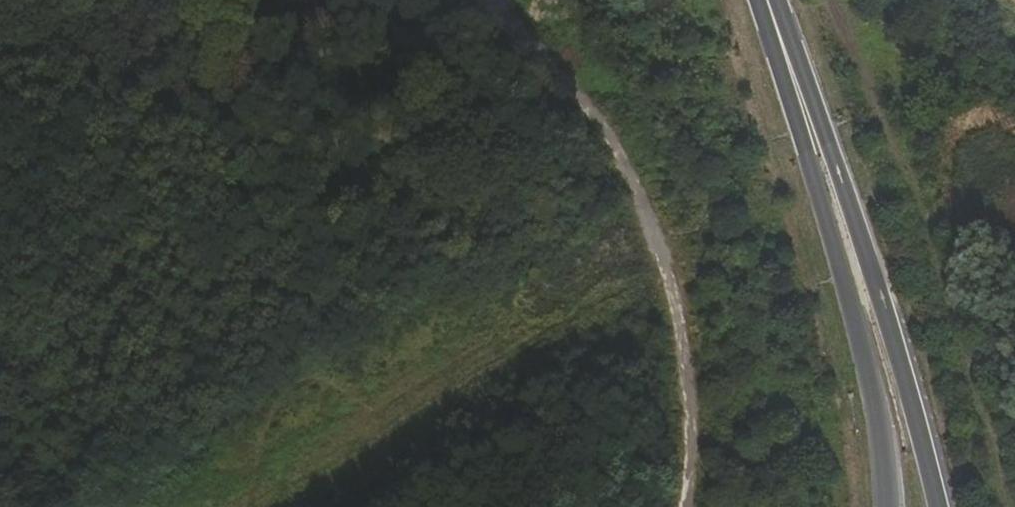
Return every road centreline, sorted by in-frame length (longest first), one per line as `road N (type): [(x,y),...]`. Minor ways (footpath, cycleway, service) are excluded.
road 1 (unclassified): [(688,506),(675,341),(605,153),(453,0)]
road 2 (track): [(1007,506),(919,205),(824,0)]
road 3 (trunk): [(935,506),(869,255),(787,63)]
road 4 (trunk): [(787,63),(871,355),(891,506)]

